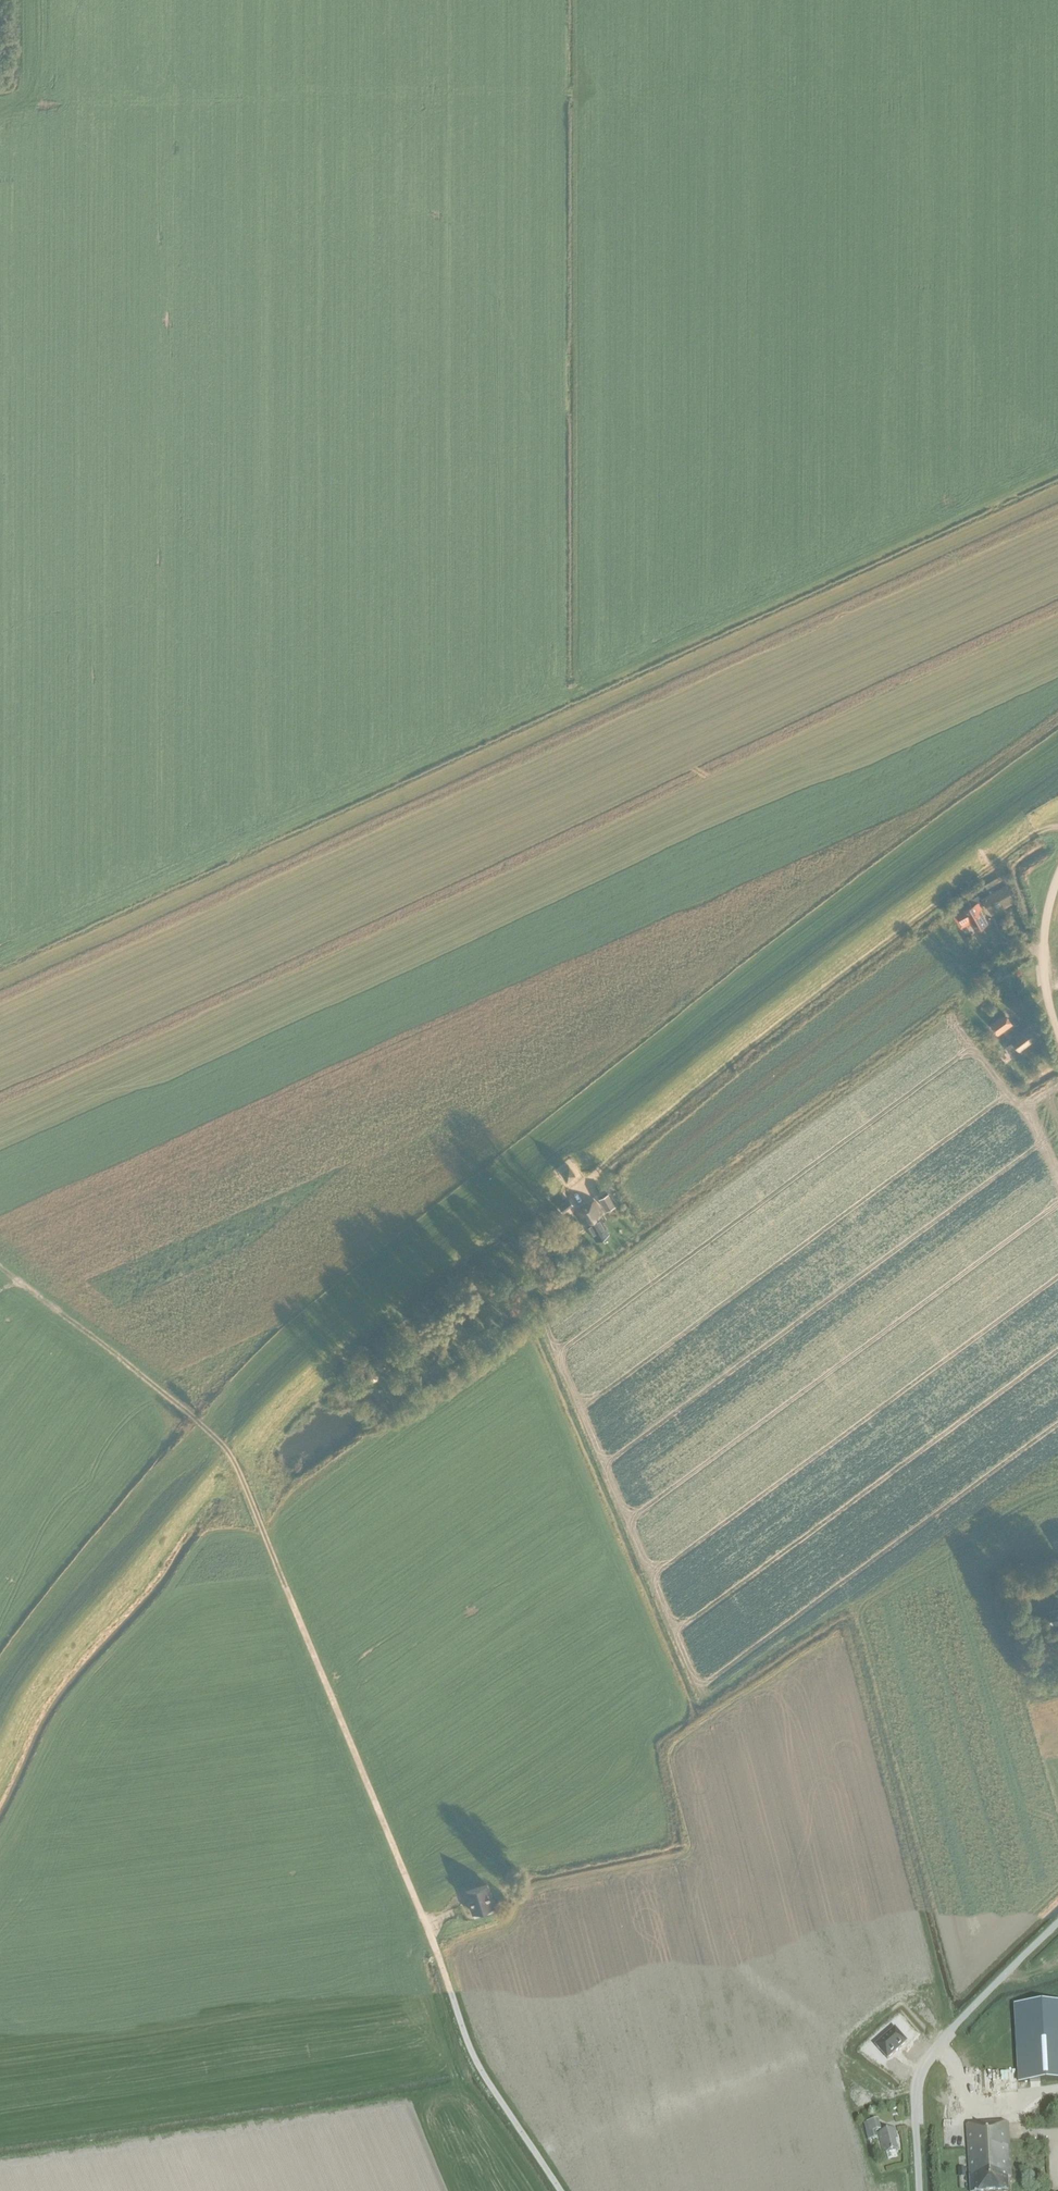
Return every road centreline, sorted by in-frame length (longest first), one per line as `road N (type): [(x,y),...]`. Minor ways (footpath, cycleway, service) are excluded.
road 1 (track): [(421,1912),(229,1451),(123,1362)]
road 2 (unclassified): [(919,2190),(914,2092),(922,2063),(1057,1922)]
road 3 (unclassified): [(1057,1035),(1044,963),(1057,877)]

